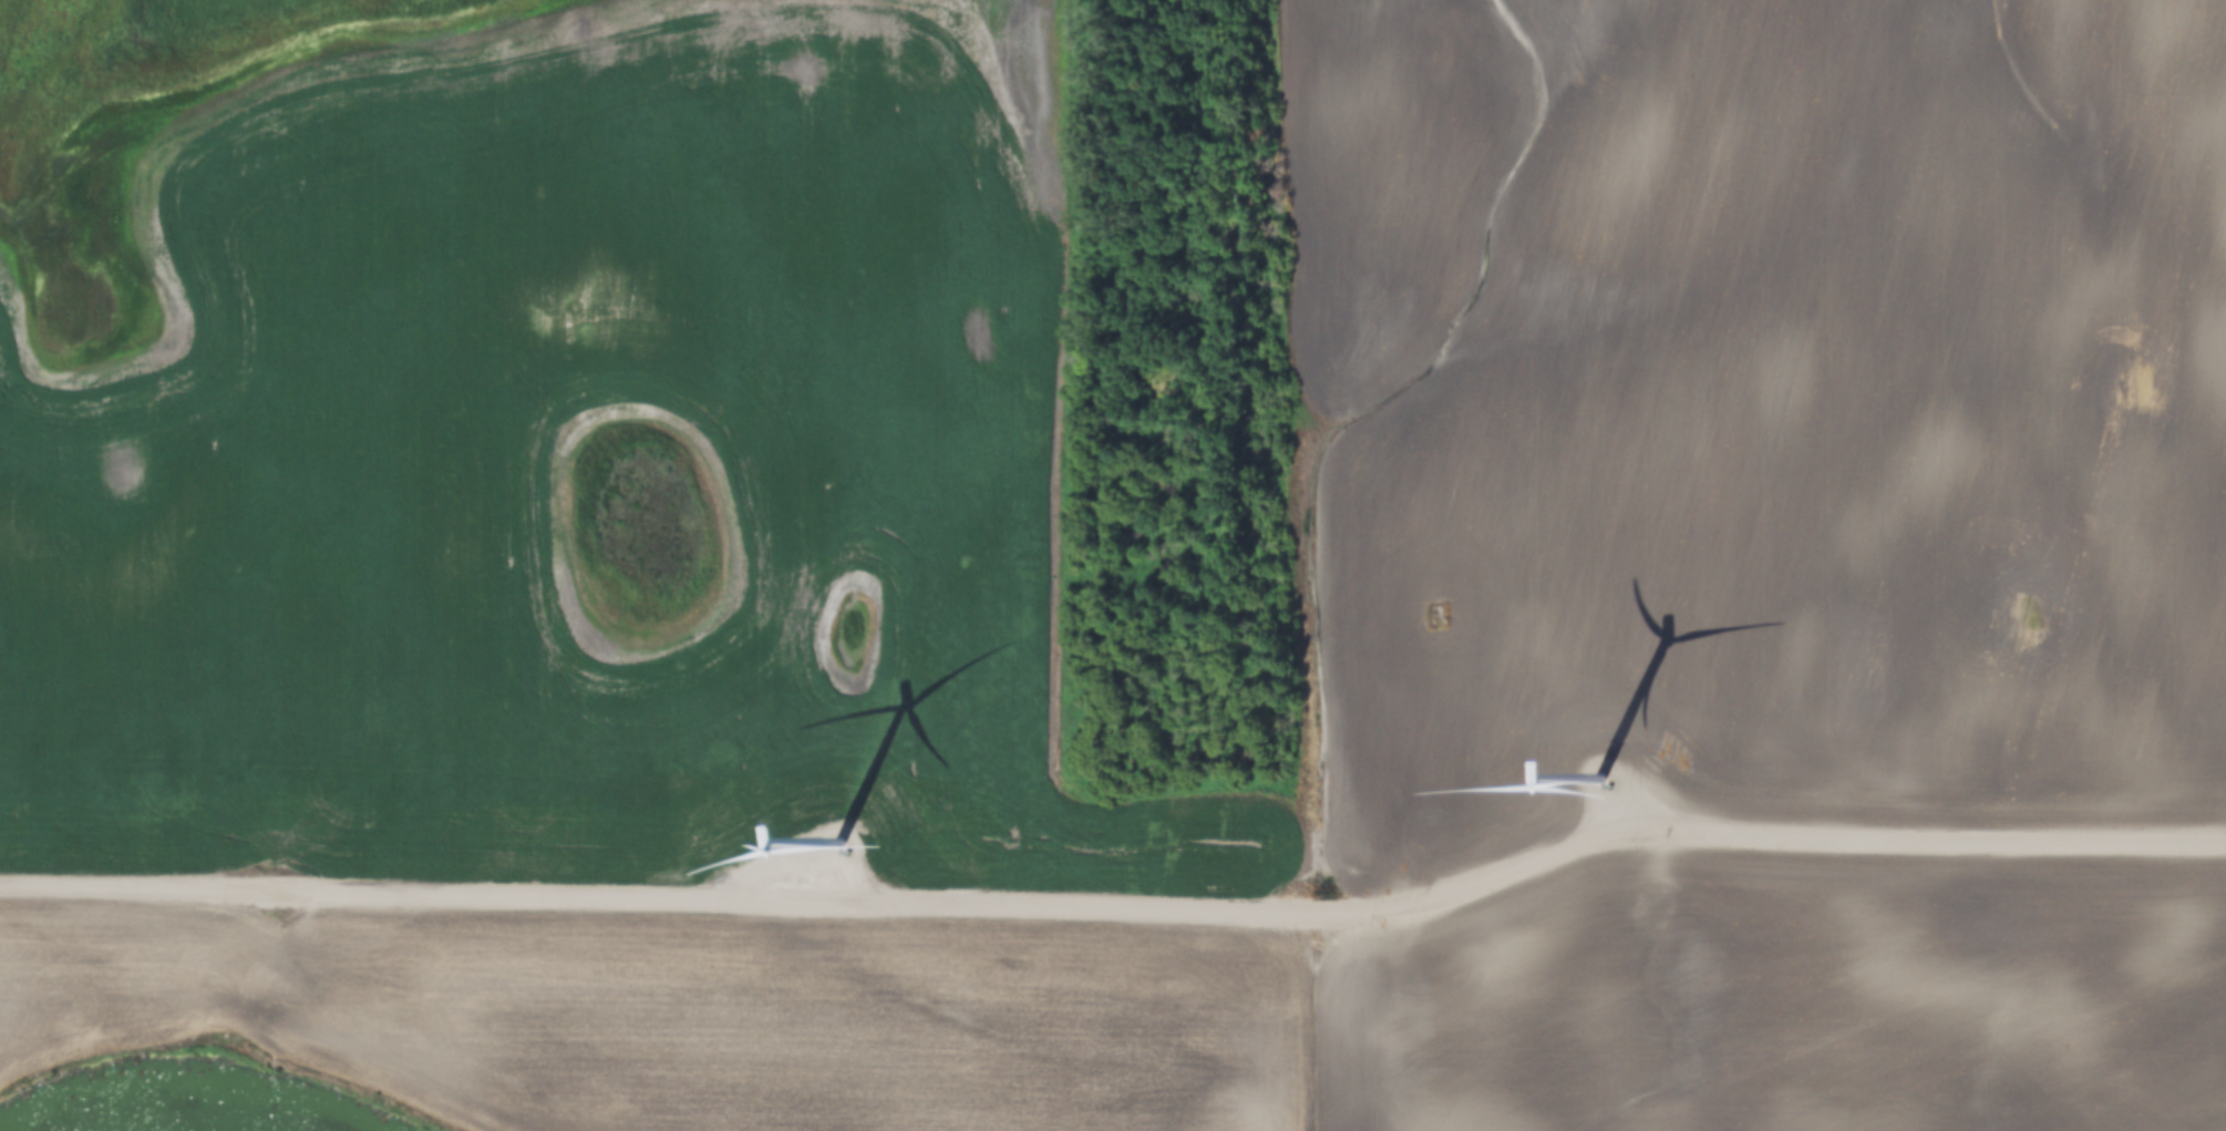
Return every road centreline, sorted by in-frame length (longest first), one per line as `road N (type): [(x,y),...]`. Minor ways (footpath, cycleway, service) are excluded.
road 1 (track): [(1284,0),(1300,586),(1315,649),(1318,722),(1317,887)]

